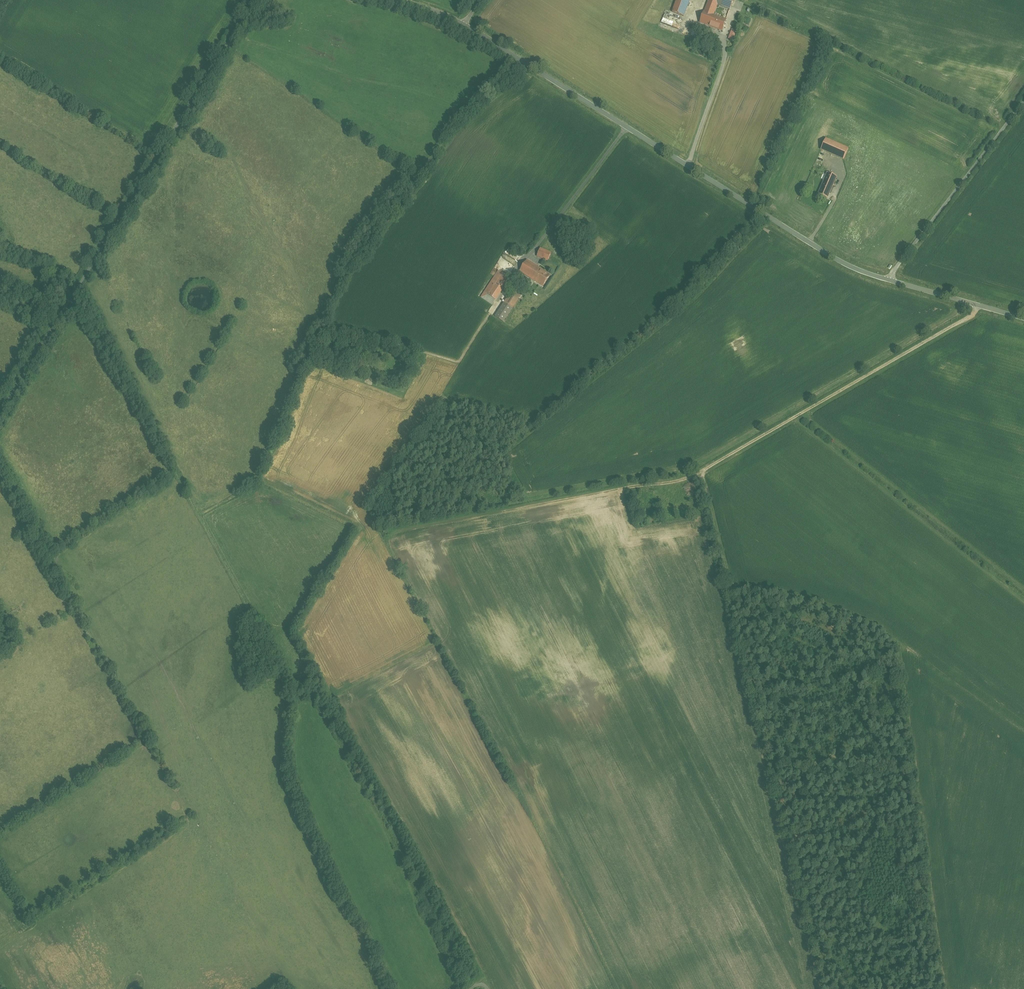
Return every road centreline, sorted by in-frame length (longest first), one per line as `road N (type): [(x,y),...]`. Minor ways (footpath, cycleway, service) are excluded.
road 1 (tertiary): [(887,279),(821,250),(463,24)]
road 2 (residential): [(255,0),(0,414)]
road 3 (track): [(988,304),(705,470)]
road 4 (unclassified): [(1023,101),(887,279)]
road 5 (track): [(499,303),(460,362),(335,319)]
road 6 (tertiary): [(1023,314),(887,279)]

